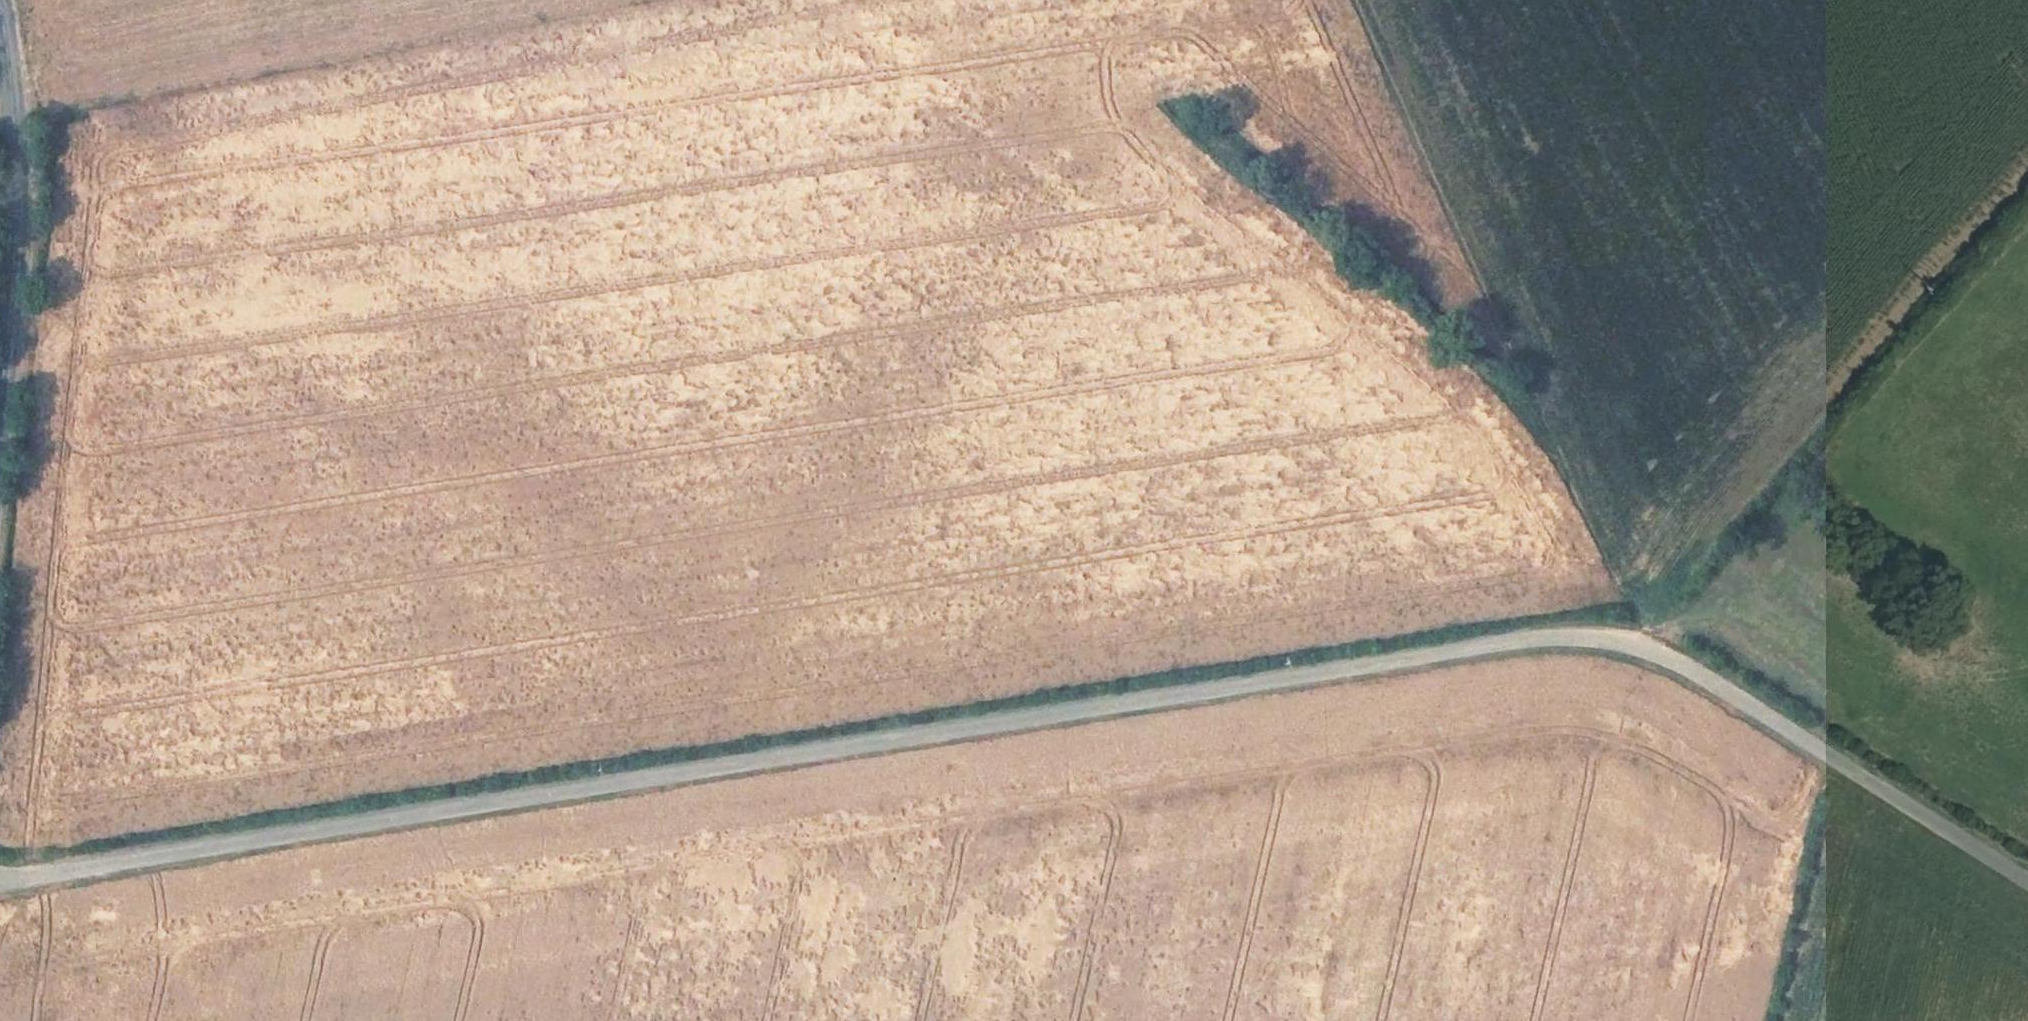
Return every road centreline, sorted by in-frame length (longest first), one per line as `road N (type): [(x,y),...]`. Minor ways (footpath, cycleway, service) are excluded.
road 1 (unclassified): [(2027,880),(1696,672),(1619,639),(1573,636),(0,880)]
road 2 (tertiary): [(0,15),(16,179),(0,414)]

